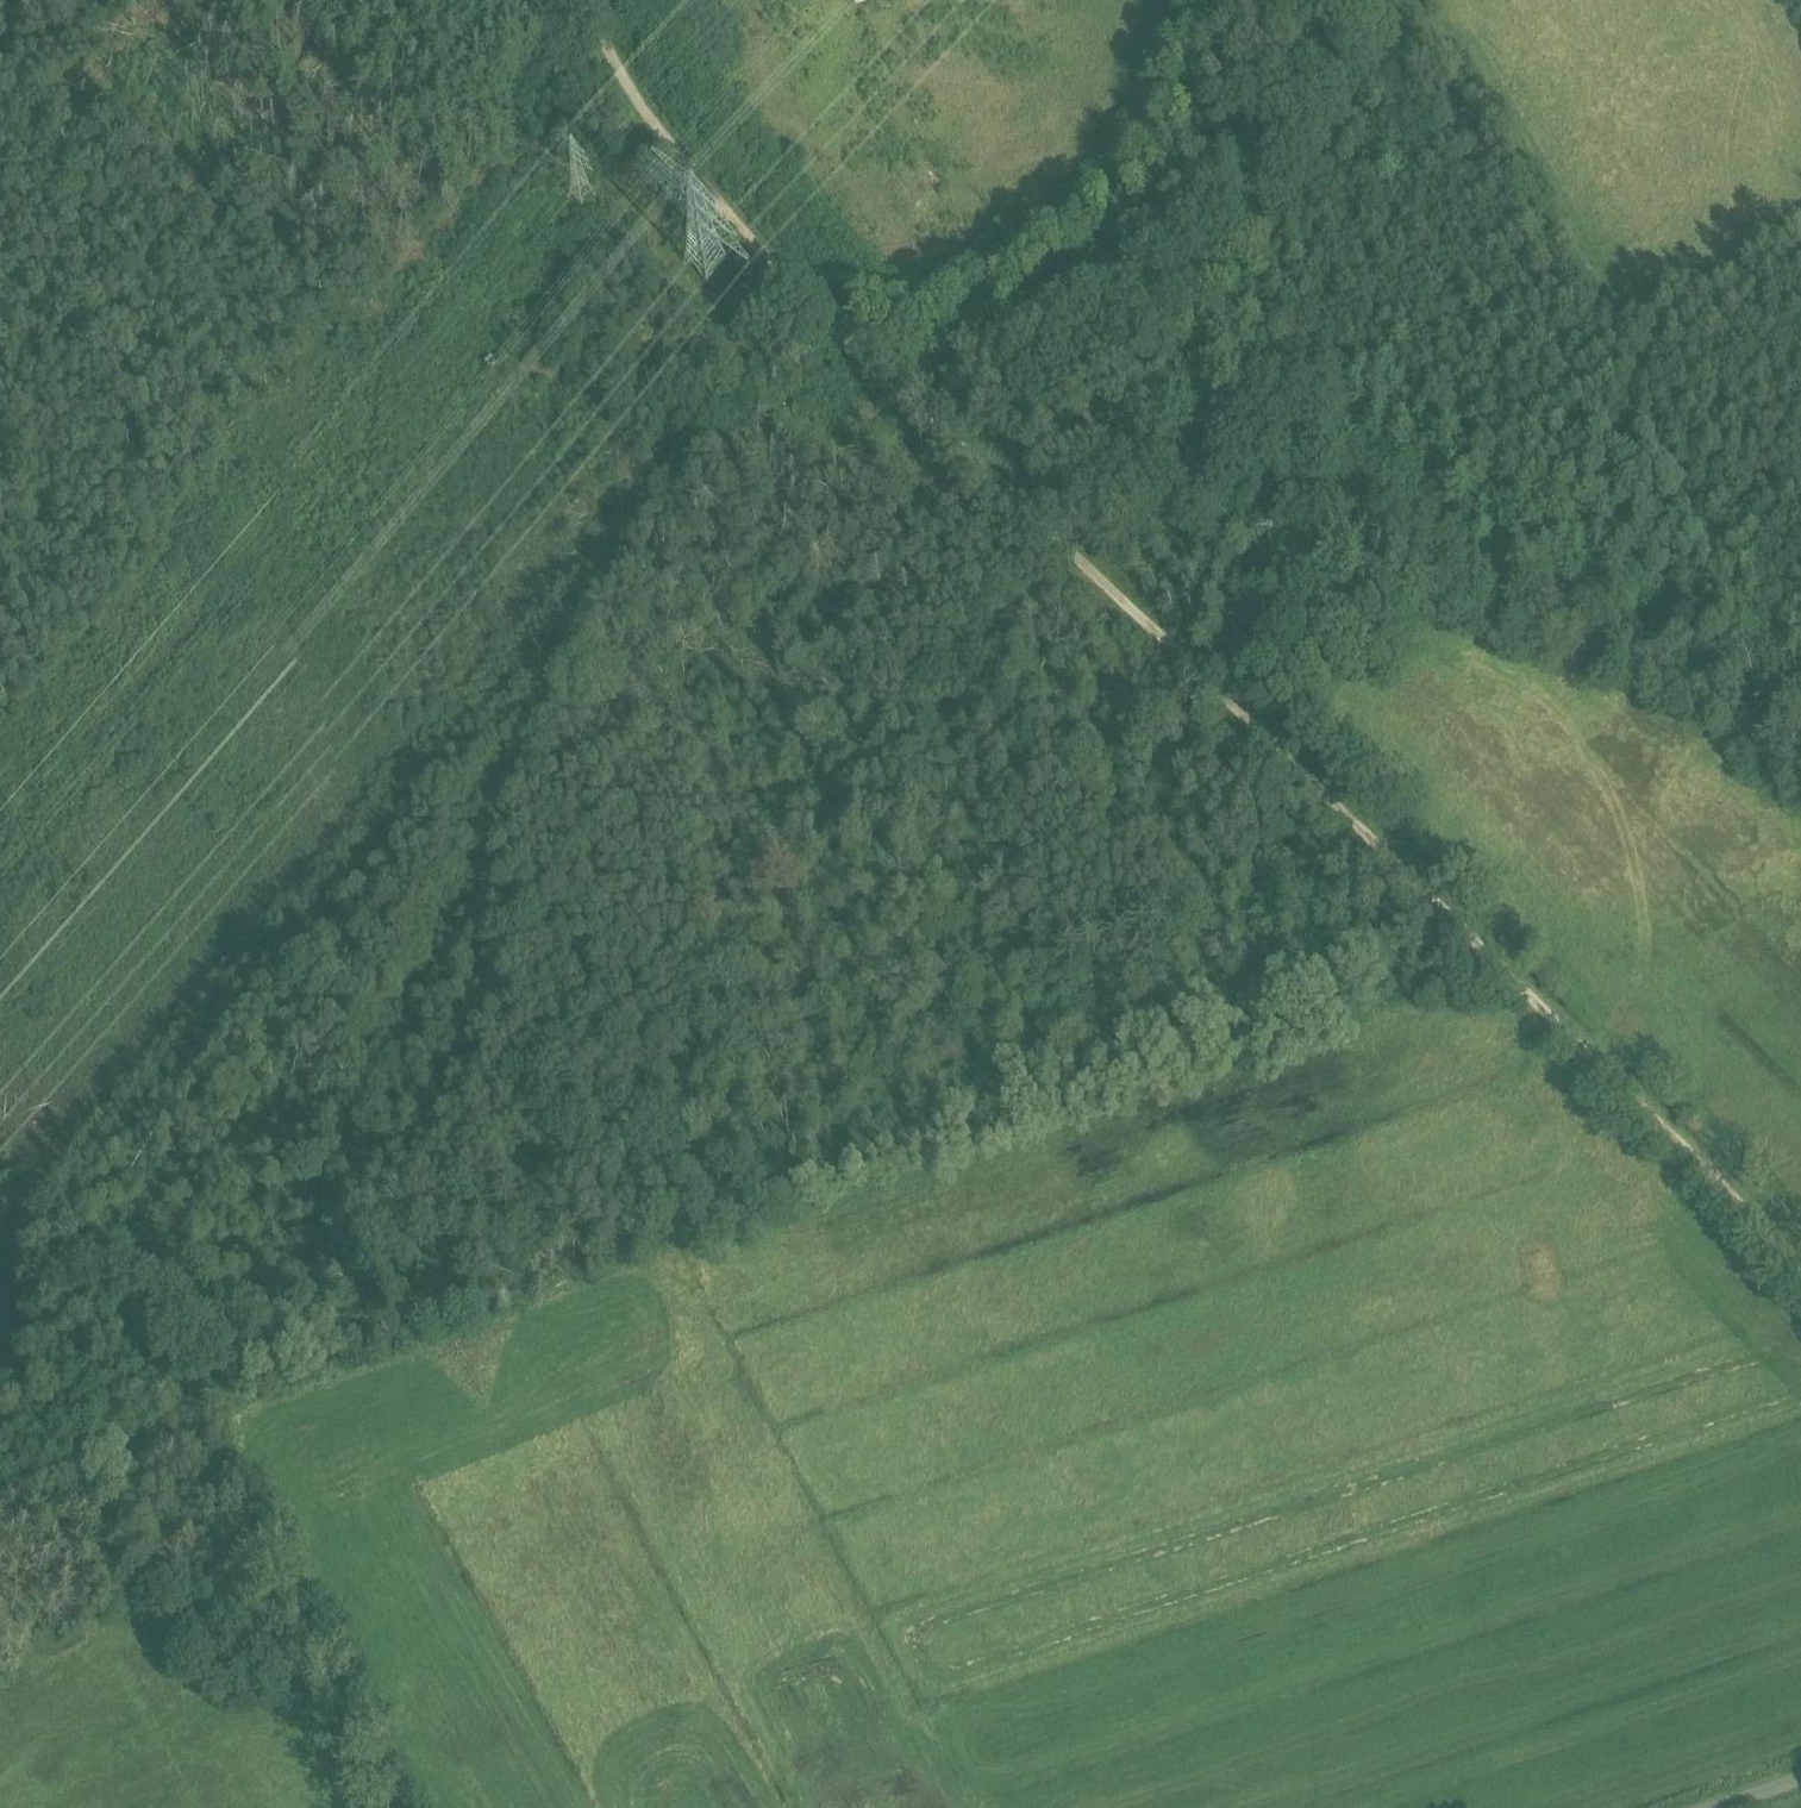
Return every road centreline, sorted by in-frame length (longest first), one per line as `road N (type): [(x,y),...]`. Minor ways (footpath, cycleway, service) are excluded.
road 1 (track): [(1800,1247),(1515,948),(992,426),(699,0)]

